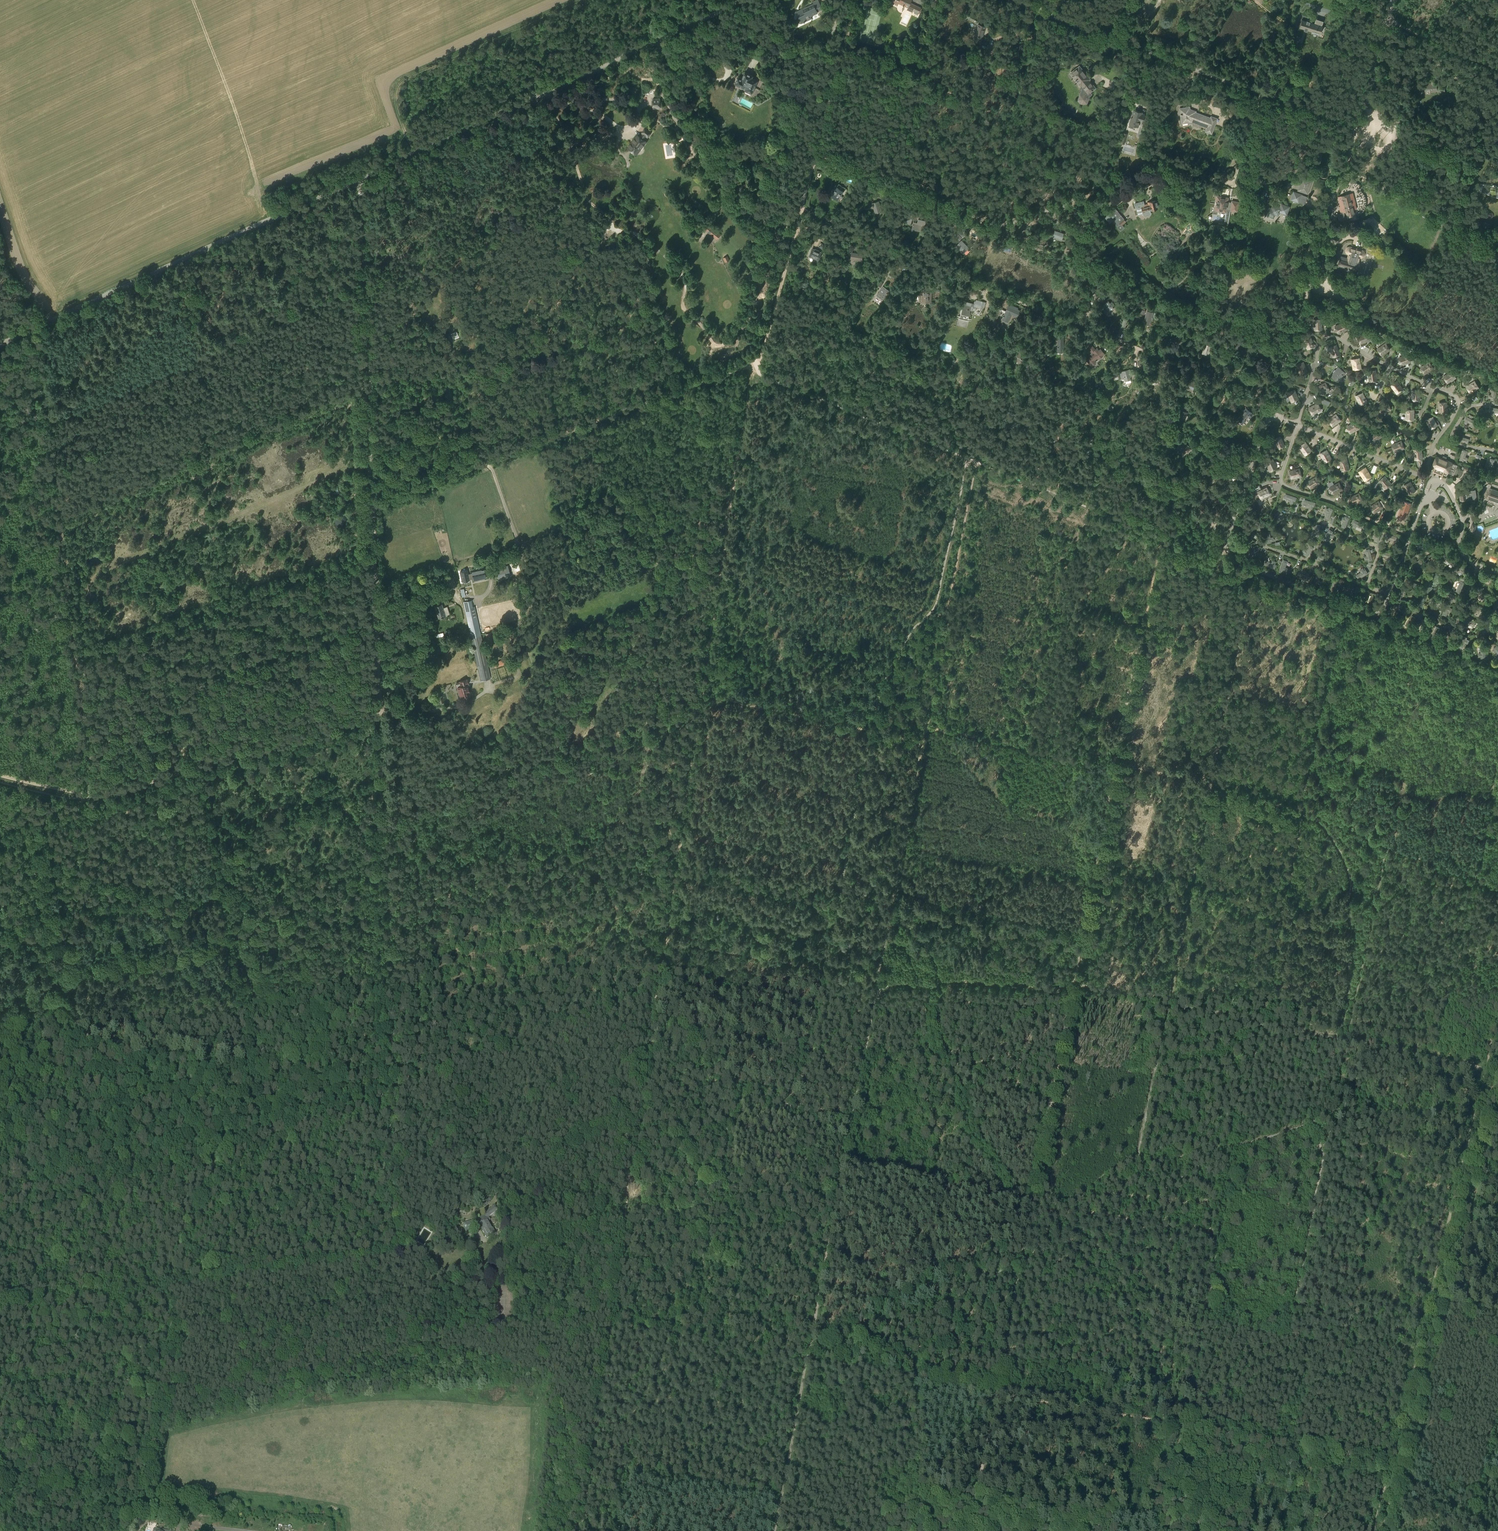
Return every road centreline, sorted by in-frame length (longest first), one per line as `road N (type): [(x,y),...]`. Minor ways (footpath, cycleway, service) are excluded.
road 1 (track): [(1335,611),(1203,1332),(1157,1530)]
road 2 (track): [(0,980),(389,906),(437,906),(480,889),(675,855),(852,889)]
road 3 (track): [(703,694),(583,1525)]
road 4 (track): [(1118,764),(970,1530)]
road 5 (track): [(0,1233),(659,991)]
road 6 (unclassified): [(1272,404),(1355,126),(1015,0)]
road 7 (track): [(879,986),(1073,985),(1486,1068)]
road 8 (track): [(1254,578),(1137,1169)]
road 9 (track): [(1385,842),(1336,1094),(1322,1120),(1119,1172),(1072,1200),(1031,1201)]
road 10 (track): [(1272,404),(798,208)]
road 11 (track): [(918,1377),(1391,1463)]
road 12 (track): [(758,367),(1164,531)]
road 13 (unclassified): [(362,177),(745,0)]
road 14 (track): [(758,367),(374,507)]
road 15 (track): [(1486,1068),(1391,1463)]
road 16 (track): [(1118,764),(1127,774),(1302,809),(1497,887)]
road 17 (unclassified): [(0,345),(362,177)]
road 18 (track): [(26,818),(66,1058),(84,1098),(103,1195)]
road 19 (track): [(857,0),(758,367)]
road 20 (track): [(202,763),(271,1133)]
road 21 (track): [(879,986),(809,1353)]
road 22 (unclassified): [(362,177),(375,544)]
road 23 (track): [(758,367),(703,694)]
road 24 (track): [(613,1331),(562,1323),(550,1243),(555,1200),(544,1187),(516,1181),(463,1198),(451,1207),(454,1221)]
road 25 (track): [(376,715),(87,798)]
road 26 (track): [(87,797),(57,518)]
road 27 (track): [(979,458),(926,730)]
road 28 (track): [(580,0),(402,80),(395,100),(413,155)]
road 29 (track): [(1164,531),(1118,764)]
road 30 (track): [(721,570),(947,614)]
road 31 (track): [(926,730),(890,944)]
road 32 (track): [(667,938),(880,979)]
road 33 (track): [(1301,295),(1497,376)]
road 34 (track): [(852,1120),(646,1079)]
road 35 (track): [(615,1322),(808,1357)]
road 36 (track): [(895,893),(1083,930)]
road 37 (track): [(389,906),(392,1089)]
road 38 (track): [(776,1530),(808,1357)]
road 39 (track): [(375,544),(376,715)]
road 40 (track): [(1394,0),(1355,126)]
road 41 (track): [(1384,20),(1497,70)]

